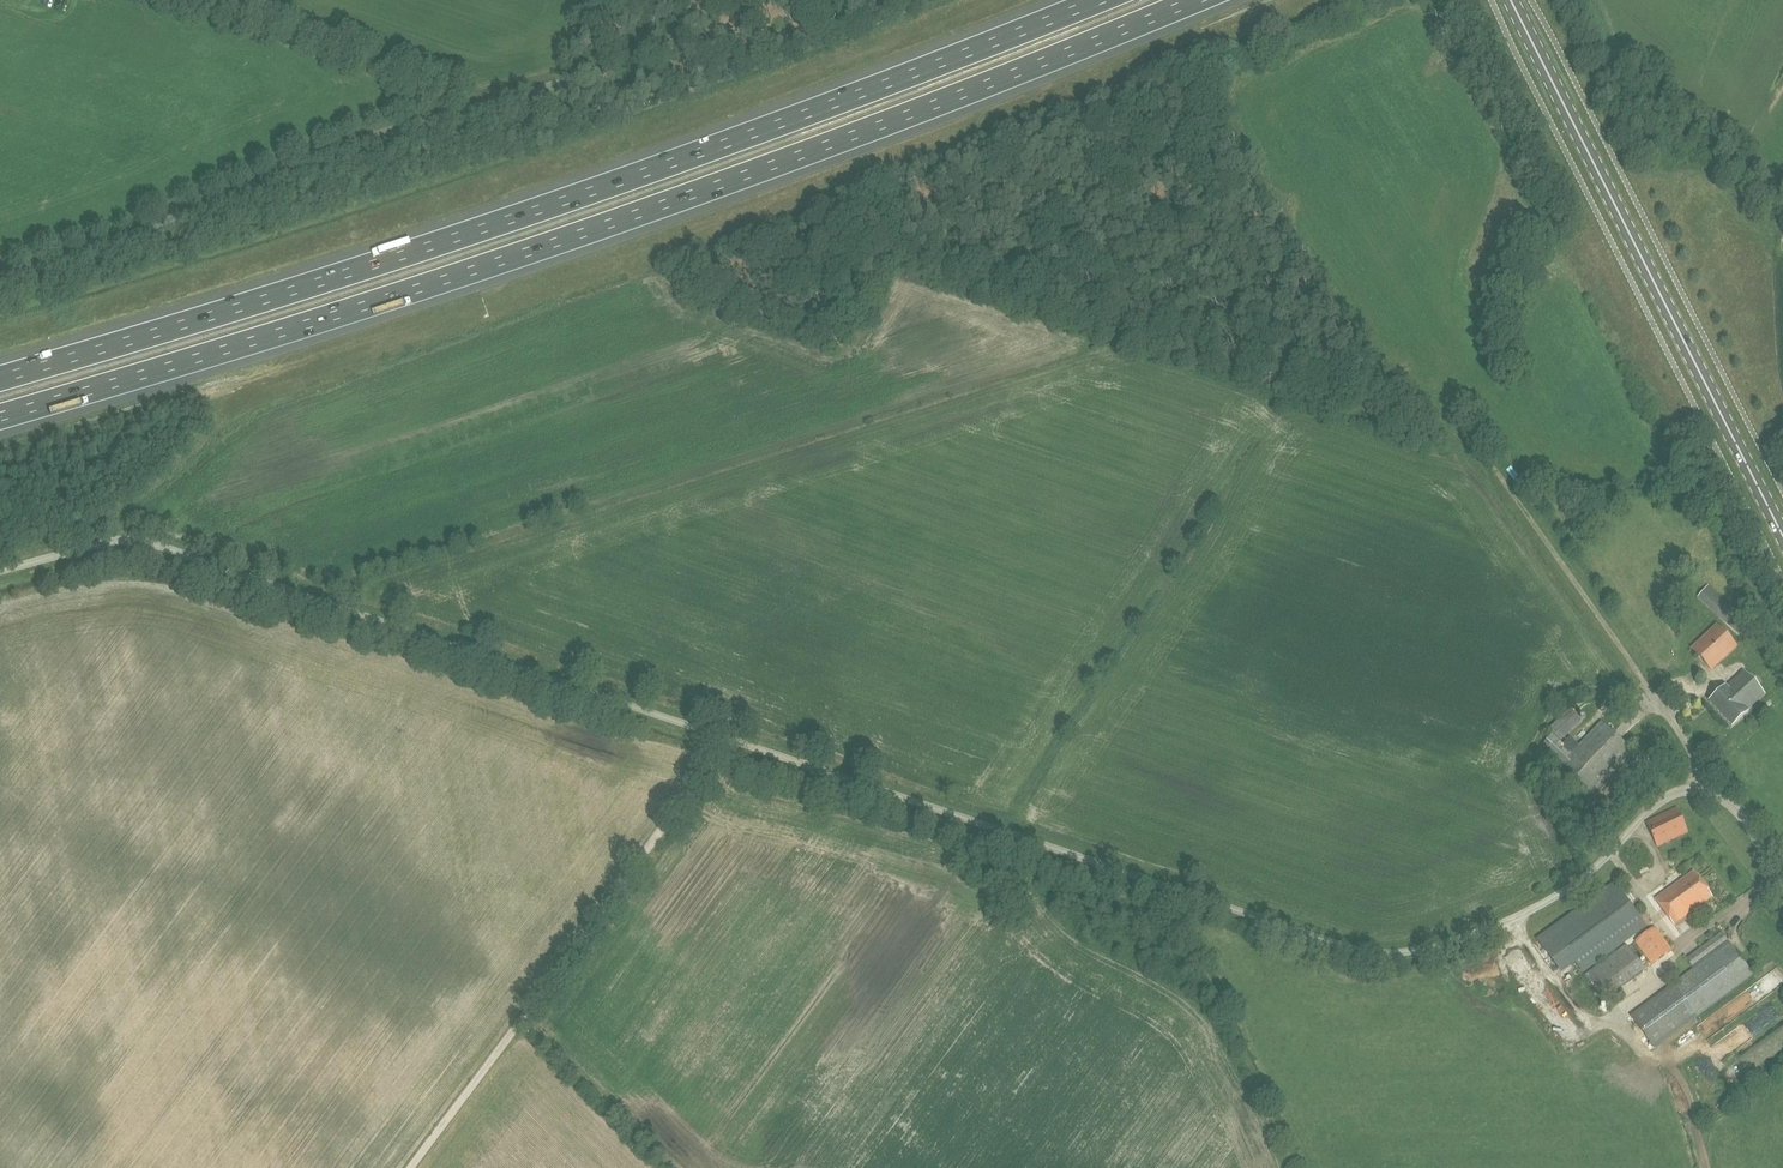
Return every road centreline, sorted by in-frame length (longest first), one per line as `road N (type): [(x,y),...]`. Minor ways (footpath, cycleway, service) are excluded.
road 1 (unclassified): [(1698,793),(1680,793),(1645,814),(1609,855),(1549,901),(1462,938),(1381,954),(1328,943),(142,543),(107,543),(0,572)]
road 2 (motorway): [(0,416),(532,251),(1196,0)]
road 3 (motorway): [(1100,0),(553,205),(0,379)]
road 4 (unclassified): [(0,277),(129,237),(380,133),(599,69),(642,39),(659,0)]
road 5 (secondary): [(1782,537),(1511,0)]
road 6 (track): [(731,737),(411,1167)]
road 7 (track): [(1649,692),(1496,471)]
road 8 (unclassified): [(1782,888),(1740,817),(1698,793)]

